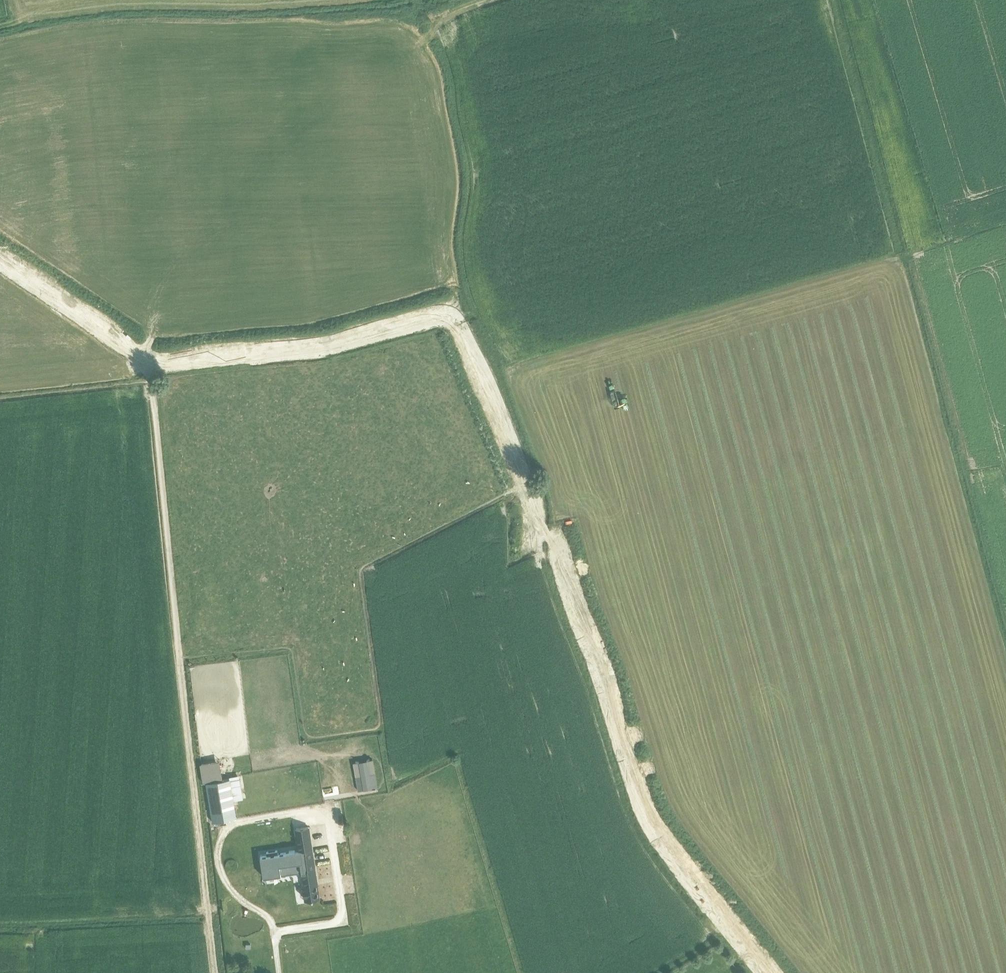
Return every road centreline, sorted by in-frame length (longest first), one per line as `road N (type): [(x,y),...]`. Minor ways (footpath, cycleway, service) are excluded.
road 1 (track): [(180,662),(216,972)]
road 2 (track): [(154,377),(180,662)]

